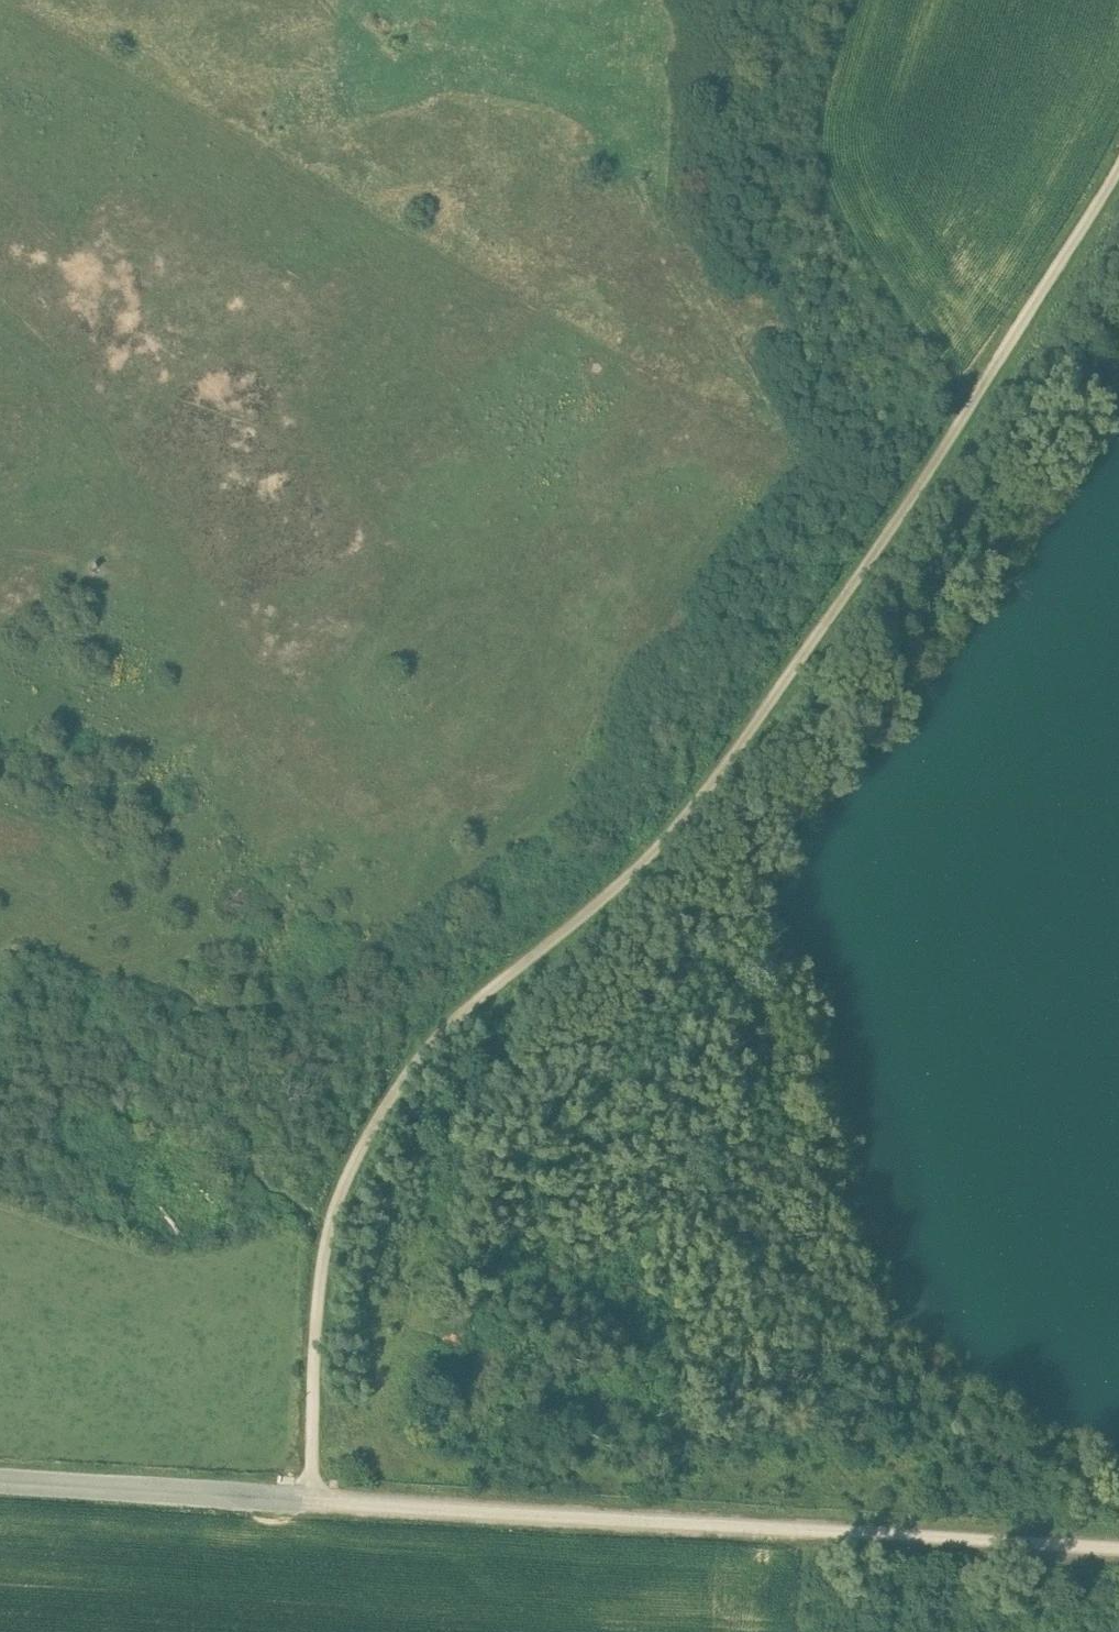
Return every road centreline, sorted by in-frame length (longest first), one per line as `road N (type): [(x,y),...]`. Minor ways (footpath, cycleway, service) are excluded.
road 1 (track): [(314,1497),(1118,1548)]
road 2 (residential): [(0,1478),(314,1497)]

